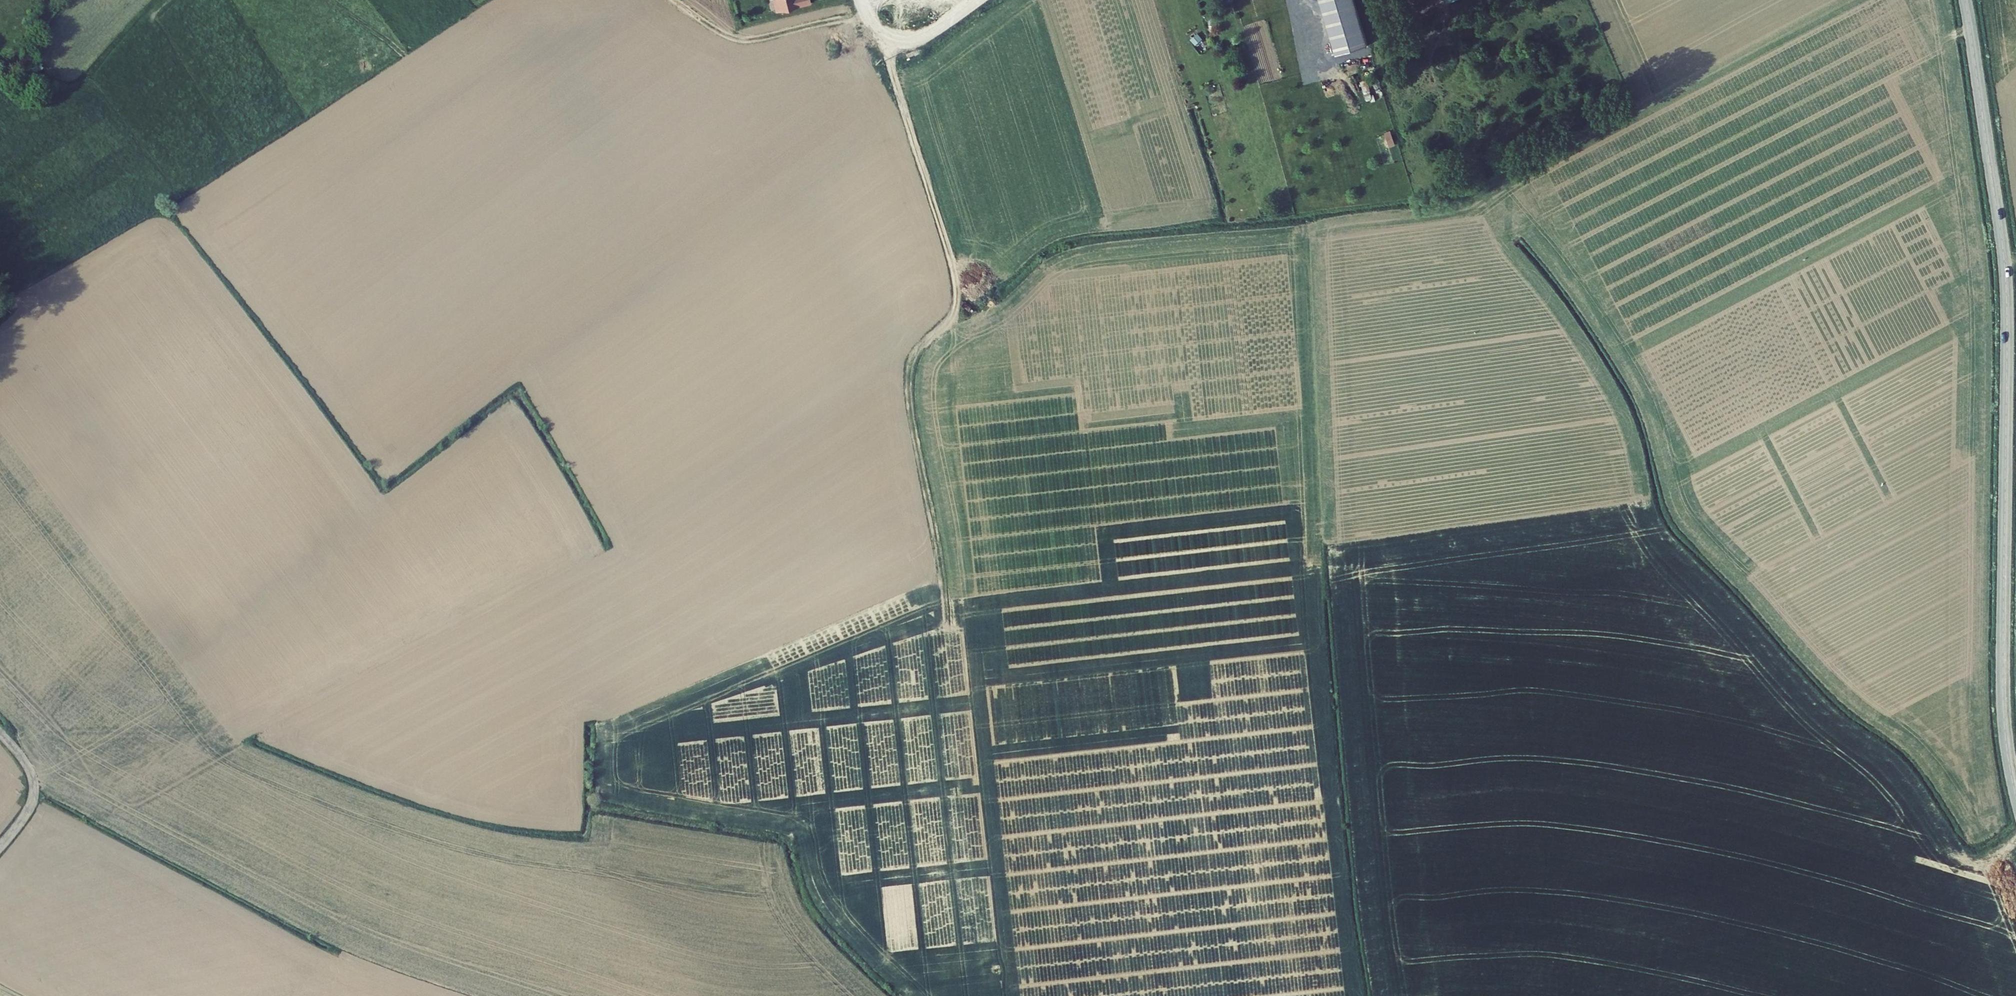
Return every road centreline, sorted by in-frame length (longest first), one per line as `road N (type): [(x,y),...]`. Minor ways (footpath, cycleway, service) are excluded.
road 1 (tertiary): [(2015,789),(2004,698),(2007,279),(1965,0)]
road 2 (unclassified): [(860,0),(878,30),(900,39),(941,26),(977,0)]
road 3 (track): [(0,846),(29,812),(35,788),(0,734)]

